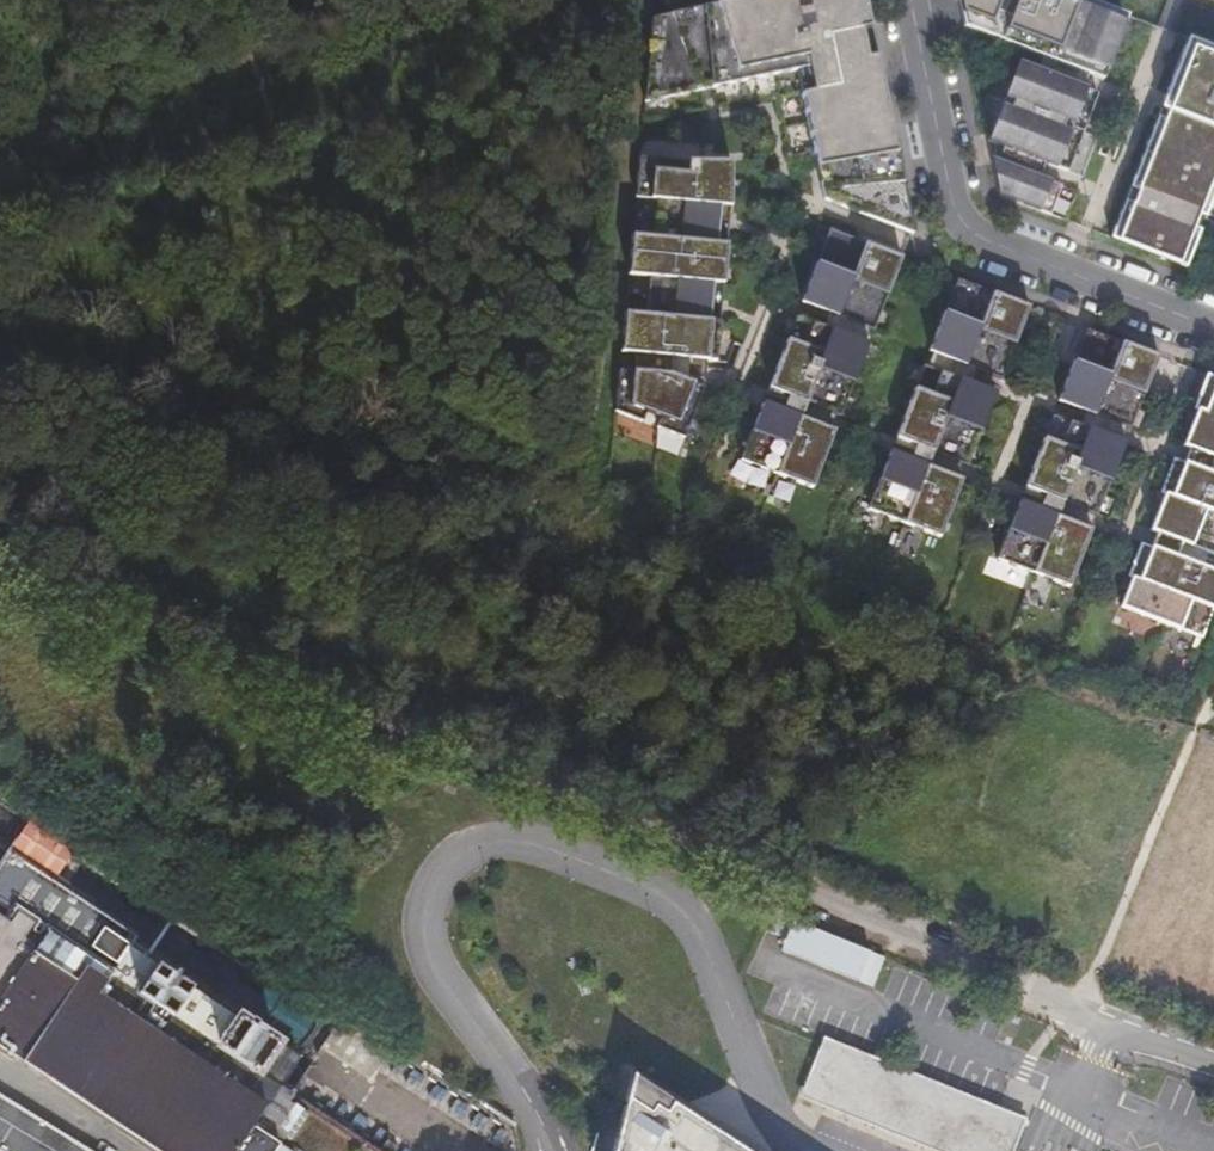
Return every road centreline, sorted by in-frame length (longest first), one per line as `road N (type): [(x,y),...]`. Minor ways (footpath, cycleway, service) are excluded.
road 1 (unclassified): [(0,542),(1081,1011),(1213,1061)]
road 2 (residential): [(1213,328),(972,227),(952,203),(913,0)]

